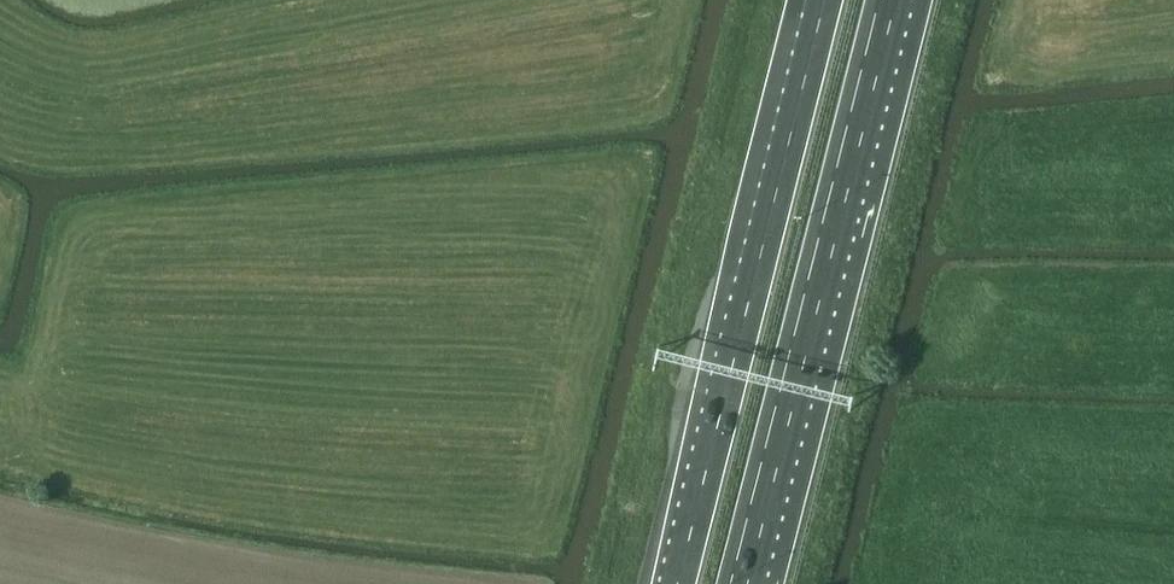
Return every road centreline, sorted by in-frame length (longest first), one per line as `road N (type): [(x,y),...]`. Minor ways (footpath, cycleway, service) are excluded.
road 1 (motorway): [(739,583),(887,0)]
road 2 (motorway): [(824,0),(677,583)]

